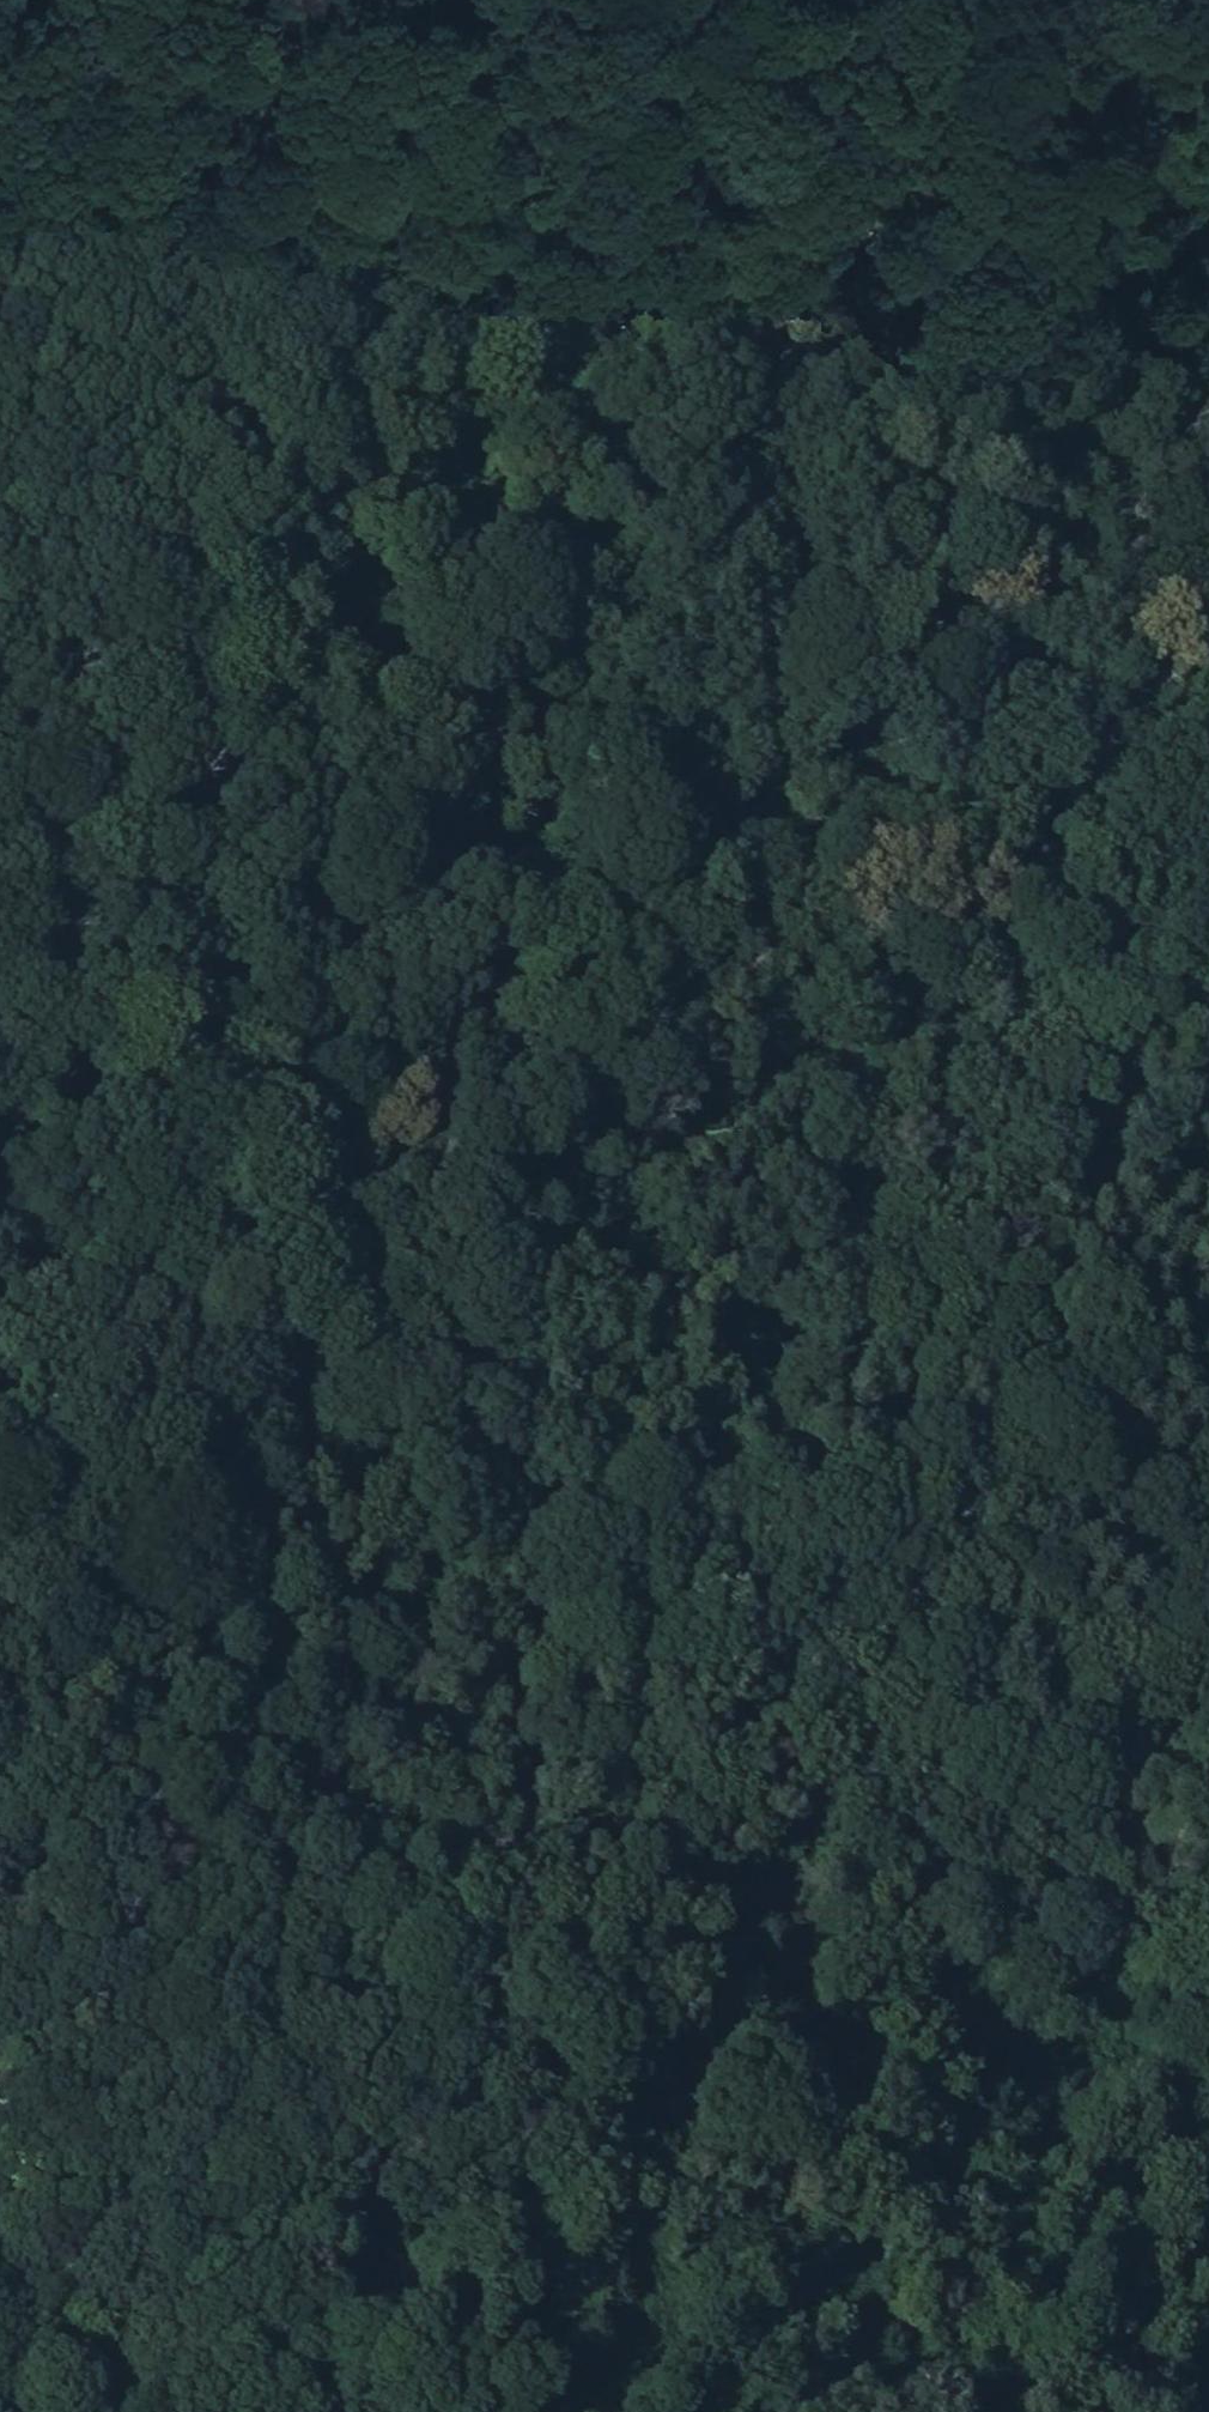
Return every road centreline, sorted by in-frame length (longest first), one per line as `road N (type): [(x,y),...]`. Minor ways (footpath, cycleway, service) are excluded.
road 1 (track): [(1080,2411),(901,2134),(868,2011),(861,1467),(873,1382),(920,1291),(1086,1059),(1208,915)]
road 2 (track): [(150,2411),(56,2286),(0,2116)]

